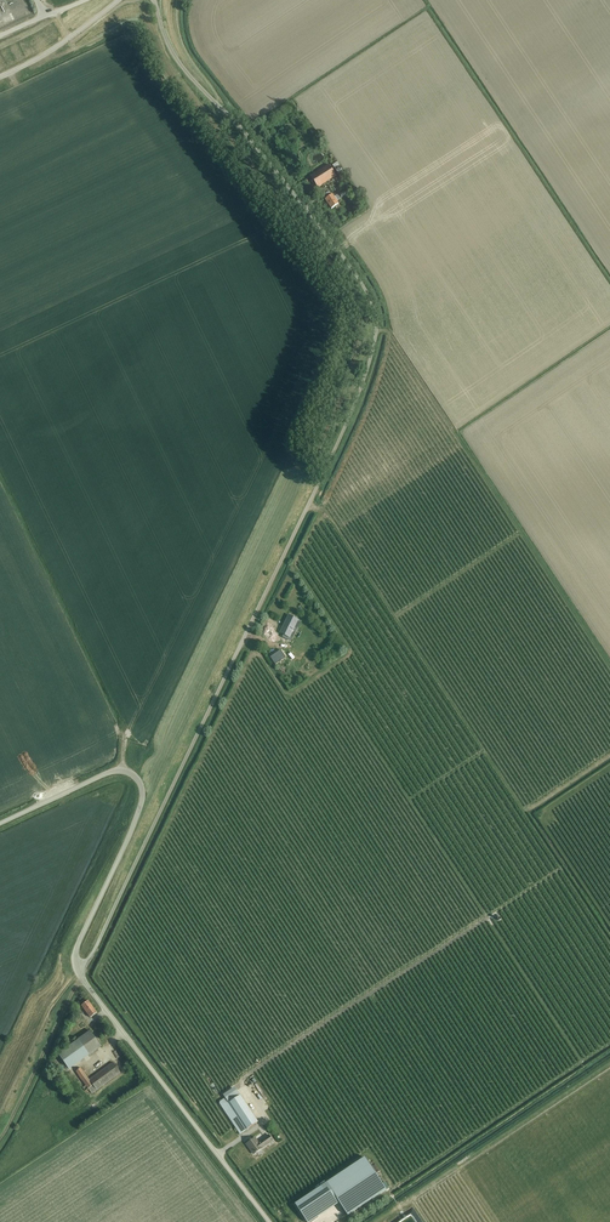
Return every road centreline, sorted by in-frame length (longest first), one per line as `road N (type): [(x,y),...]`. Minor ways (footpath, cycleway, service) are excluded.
road 1 (unclassified): [(81,975),(349,415),(376,328),(356,275),(241,127),(190,76),(153,0)]
road 2 (unclassified): [(0,822),(115,771),(140,784),(136,811),(77,947),(81,975)]
road 3 (unclassified): [(272,1221),(81,975)]
road 4 (track): [(0,1141),(81,975)]
road 5 (unclassified): [(119,0),(43,56),(0,77)]

